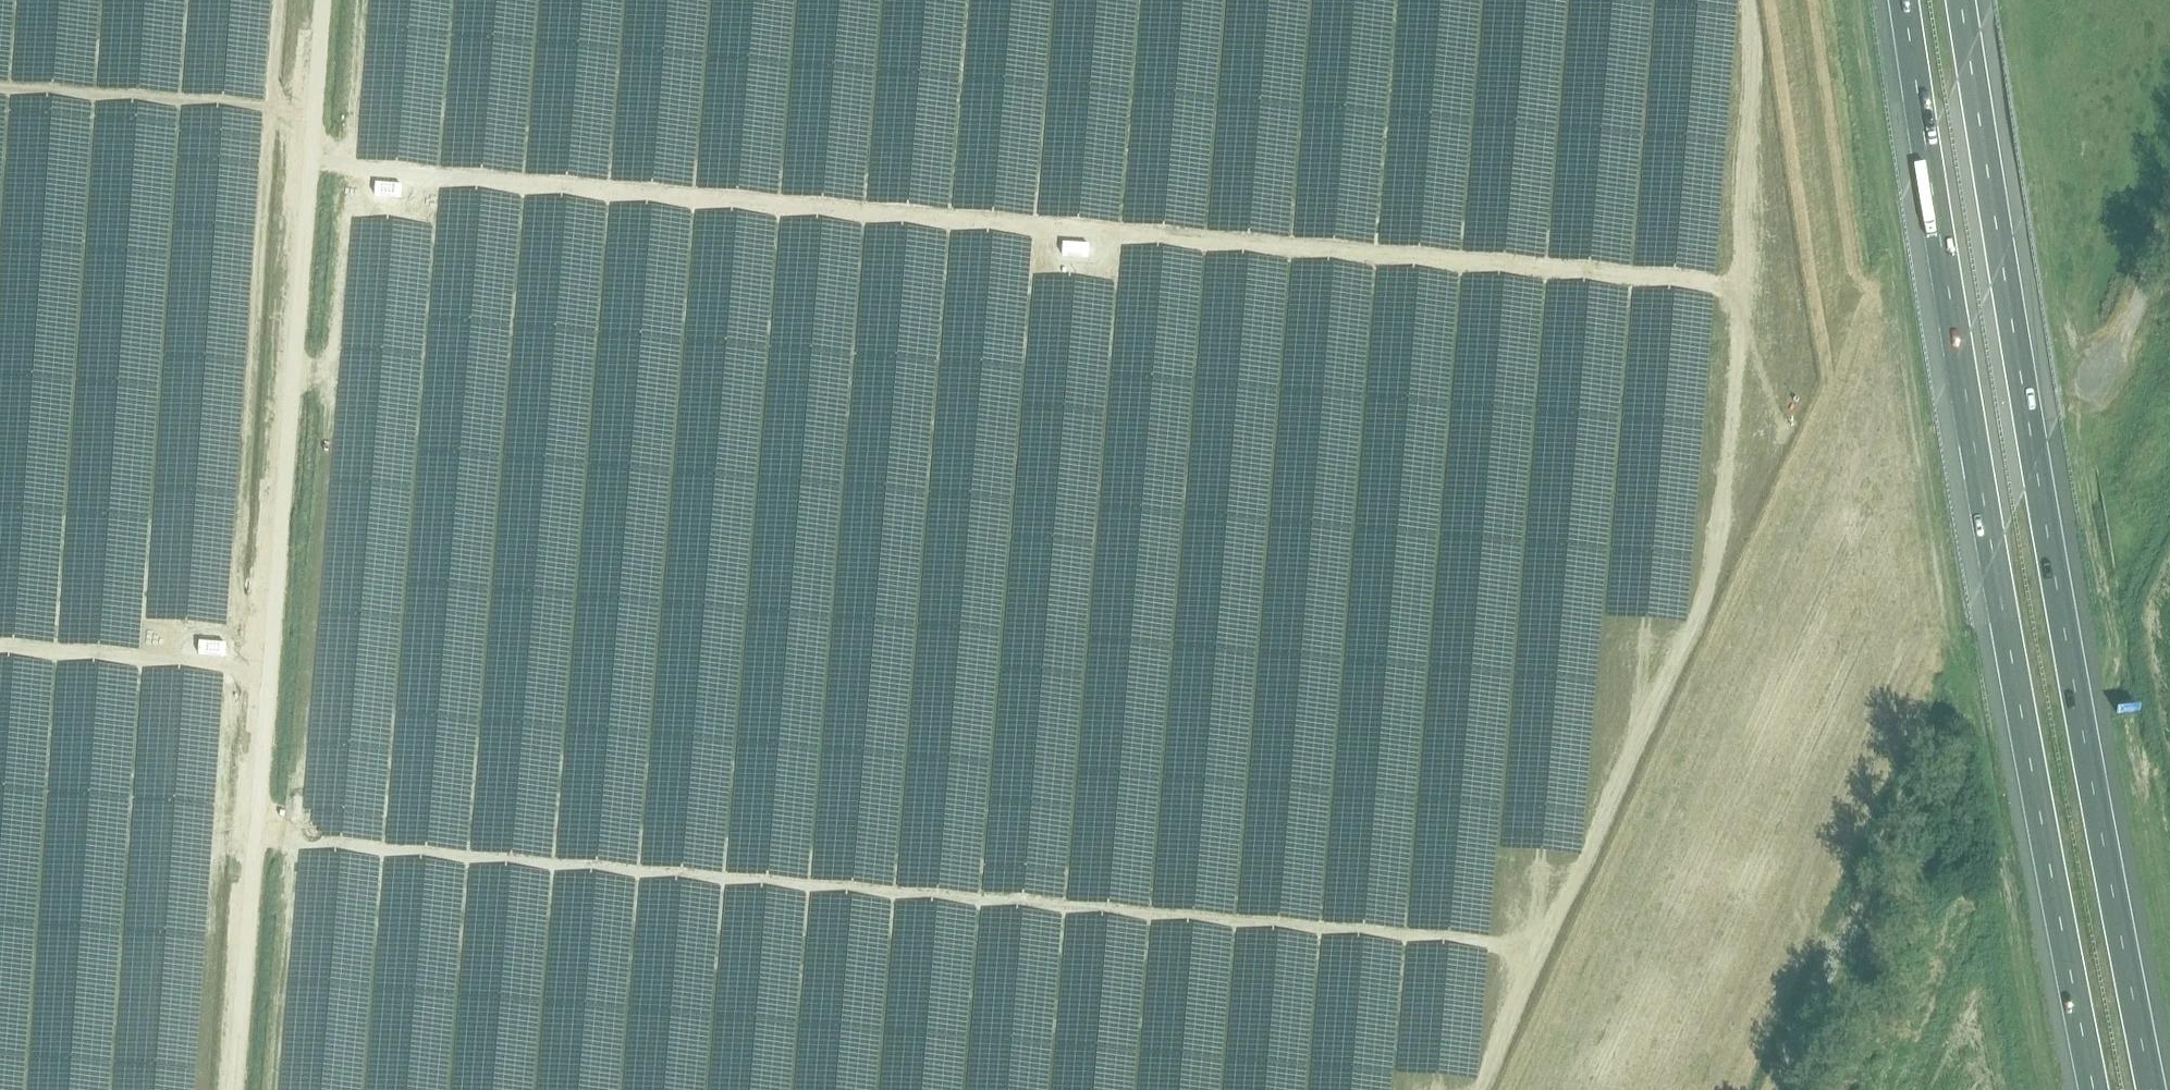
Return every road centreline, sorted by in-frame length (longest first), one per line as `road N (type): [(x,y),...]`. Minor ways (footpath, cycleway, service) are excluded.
road 1 (motorway): [(2152,1089),(1959,0)]
road 2 (motorway): [(1904,0),(1990,537),(2095,1089)]
road 3 (unclassified): [(236,1089),(326,0)]
road 4 (unclassified): [(1775,1089),(1931,754)]

